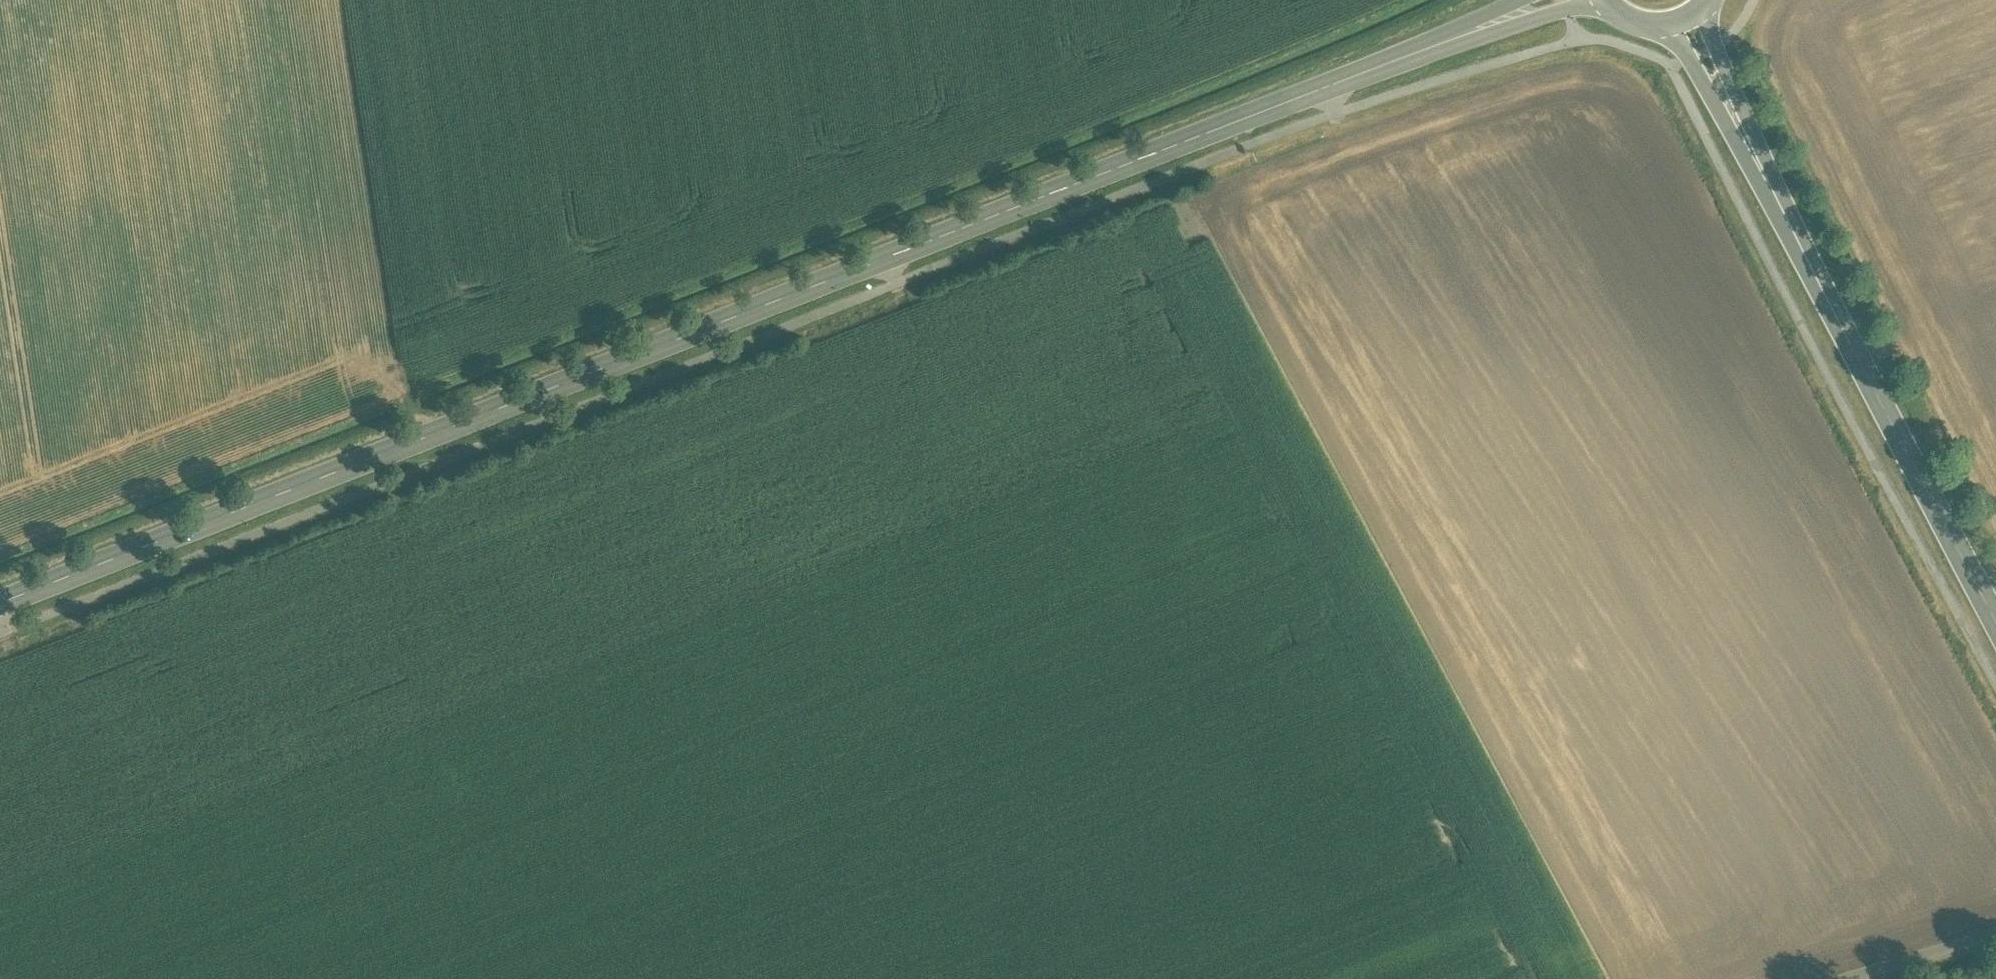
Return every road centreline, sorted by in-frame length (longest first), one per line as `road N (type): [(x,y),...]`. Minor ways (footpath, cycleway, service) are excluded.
road 1 (secondary): [(1561,0),(0,604)]
road 2 (secondary): [(1995,622),(1688,20)]
road 3 (track): [(1995,926),(1832,978)]

